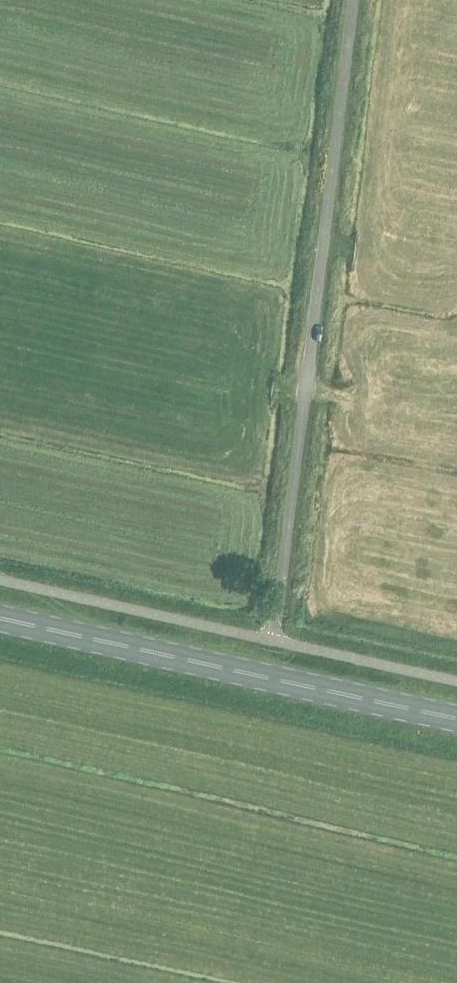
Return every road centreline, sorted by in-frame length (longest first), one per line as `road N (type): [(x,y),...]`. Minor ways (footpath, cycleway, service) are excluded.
road 1 (unclassified): [(271,641),(351,0)]
road 2 (secondary): [(257,675),(0,618)]
road 3 (secondary): [(257,675),(456,718)]
road 4 (track): [(245,383),(383,406)]

